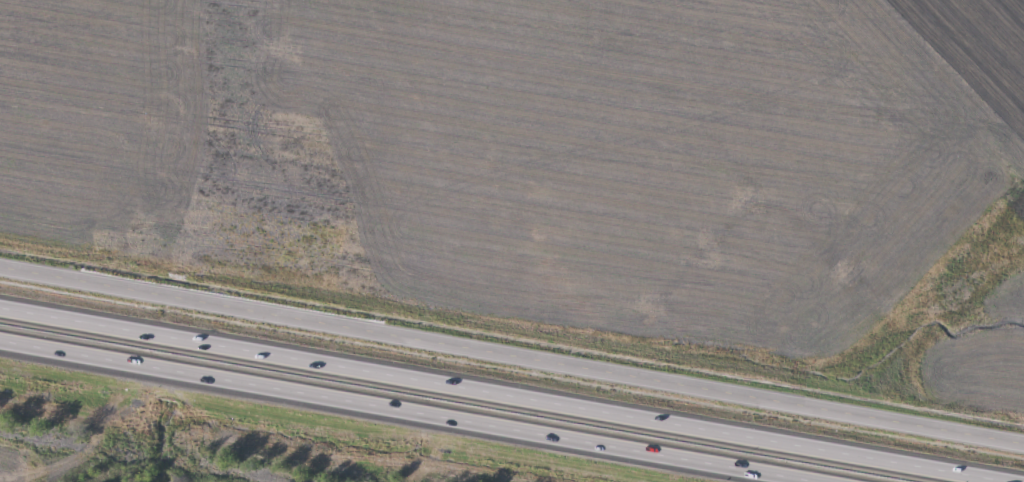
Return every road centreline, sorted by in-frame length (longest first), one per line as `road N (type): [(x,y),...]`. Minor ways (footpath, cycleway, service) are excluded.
road 1 (tertiary): [(0,266),(1023,440)]
road 2 (motorway): [(1007,481),(0,307)]
road 3 (motorway): [(0,339),(825,481)]

